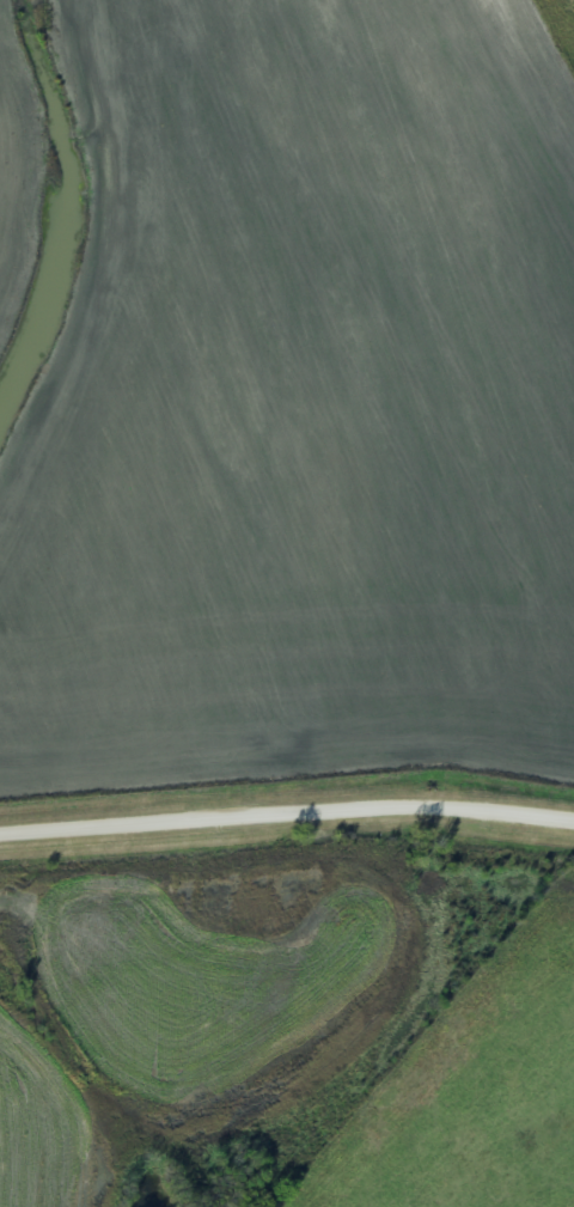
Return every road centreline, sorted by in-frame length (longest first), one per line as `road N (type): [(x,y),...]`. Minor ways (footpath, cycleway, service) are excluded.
road 1 (residential): [(0,837),(428,804),(573,823)]

